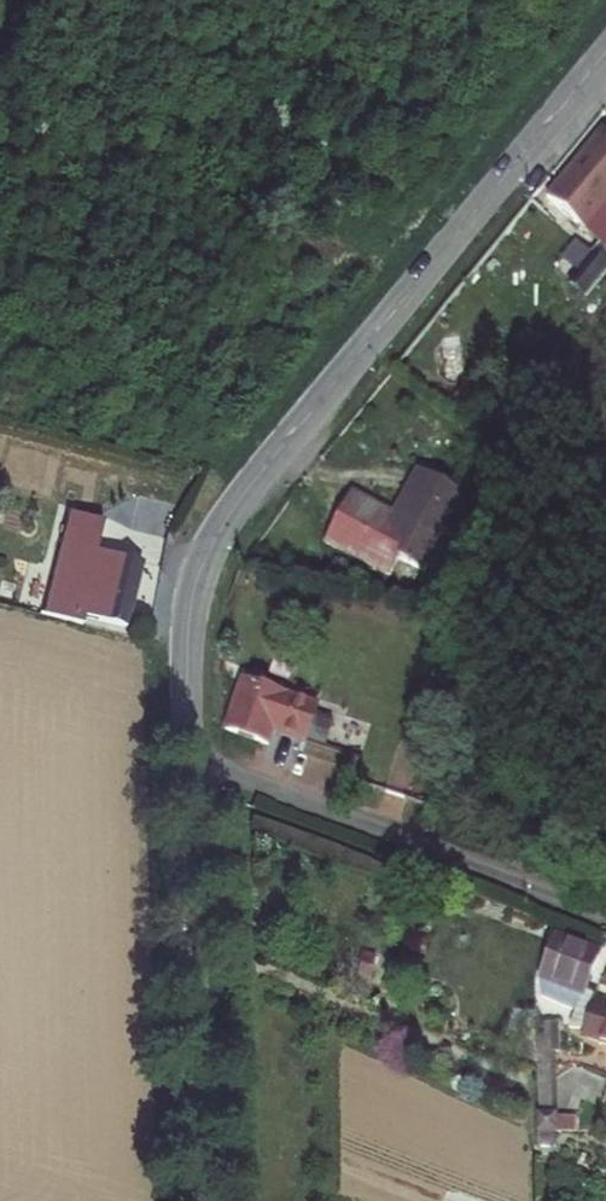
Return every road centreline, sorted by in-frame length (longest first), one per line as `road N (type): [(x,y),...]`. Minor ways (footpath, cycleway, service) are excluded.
road 1 (unclassified): [(204,1200),(186,649),(198,570),(241,496),(605,52)]

